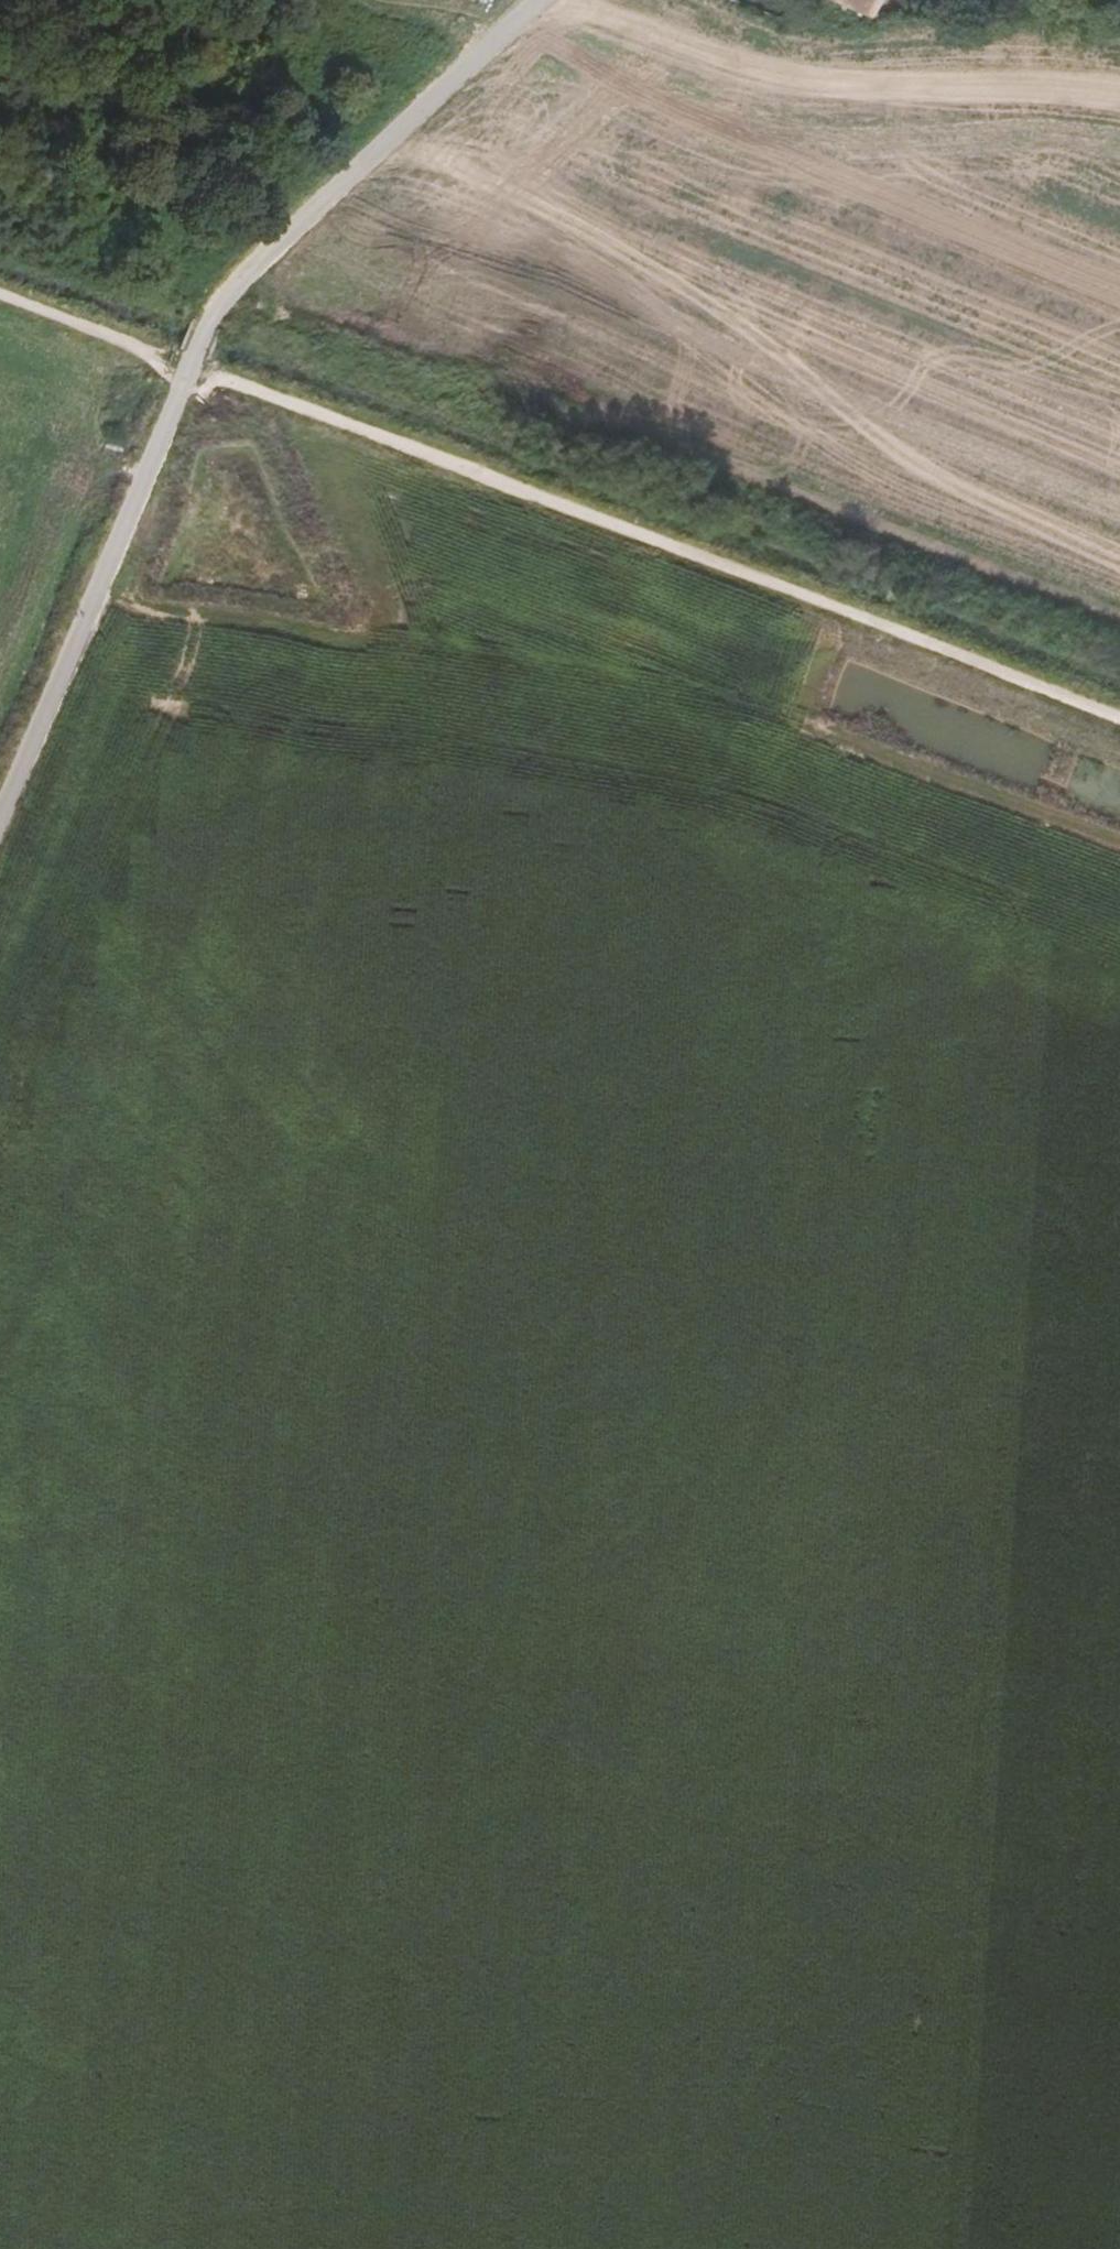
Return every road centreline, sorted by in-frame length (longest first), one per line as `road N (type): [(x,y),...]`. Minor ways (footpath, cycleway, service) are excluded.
road 1 (unclassified): [(0,815),(206,314),(544,0)]
road 2 (track): [(185,366),(0,299)]

